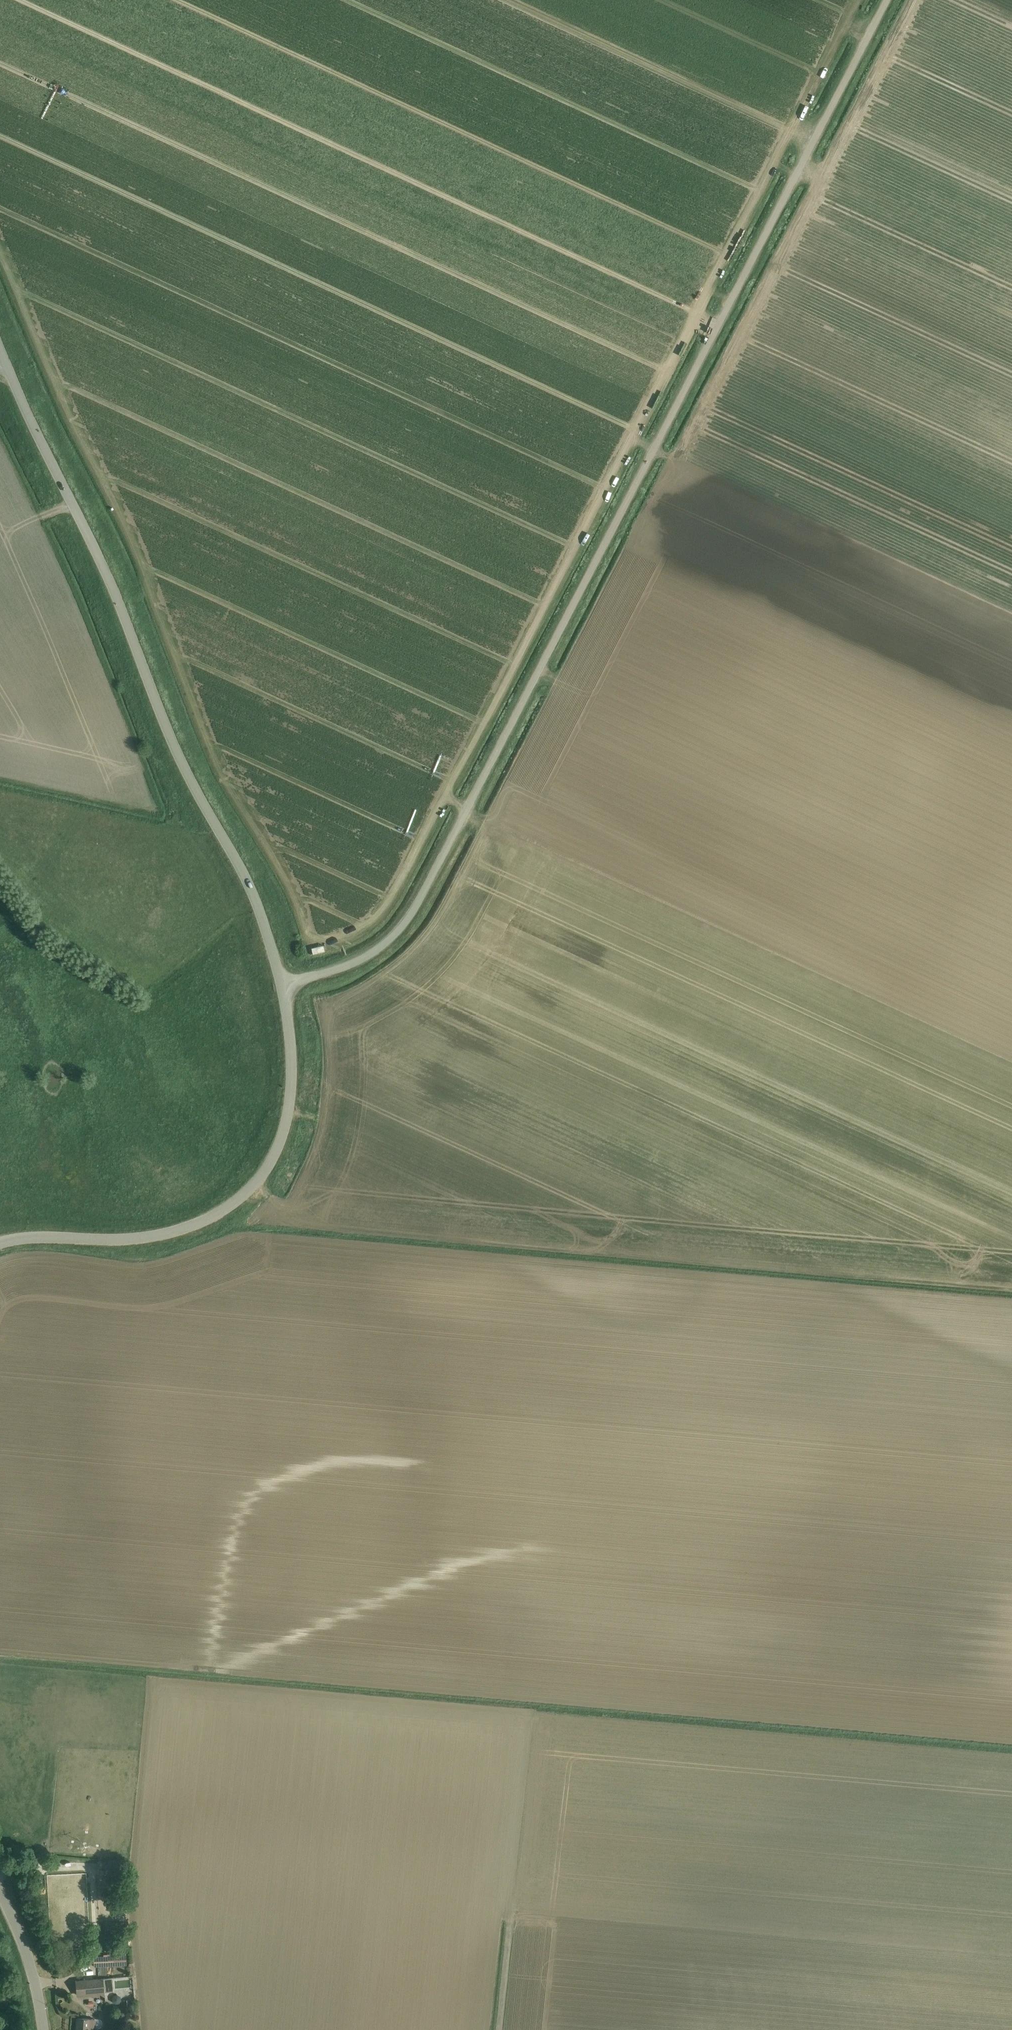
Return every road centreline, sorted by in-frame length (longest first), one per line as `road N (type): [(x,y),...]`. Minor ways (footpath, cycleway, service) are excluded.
road 1 (unclassified): [(282,986),(374,953),(410,917),(887,0)]
road 2 (unclassified): [(282,986),(251,891),(174,746),(104,568),(0,350)]
road 3 (unclassified): [(0,1243),(146,1237),(243,1197),(276,1152),(290,1102),(282,986)]
road 4 (unclassified): [(43,2029),(33,1972),(0,1893)]

